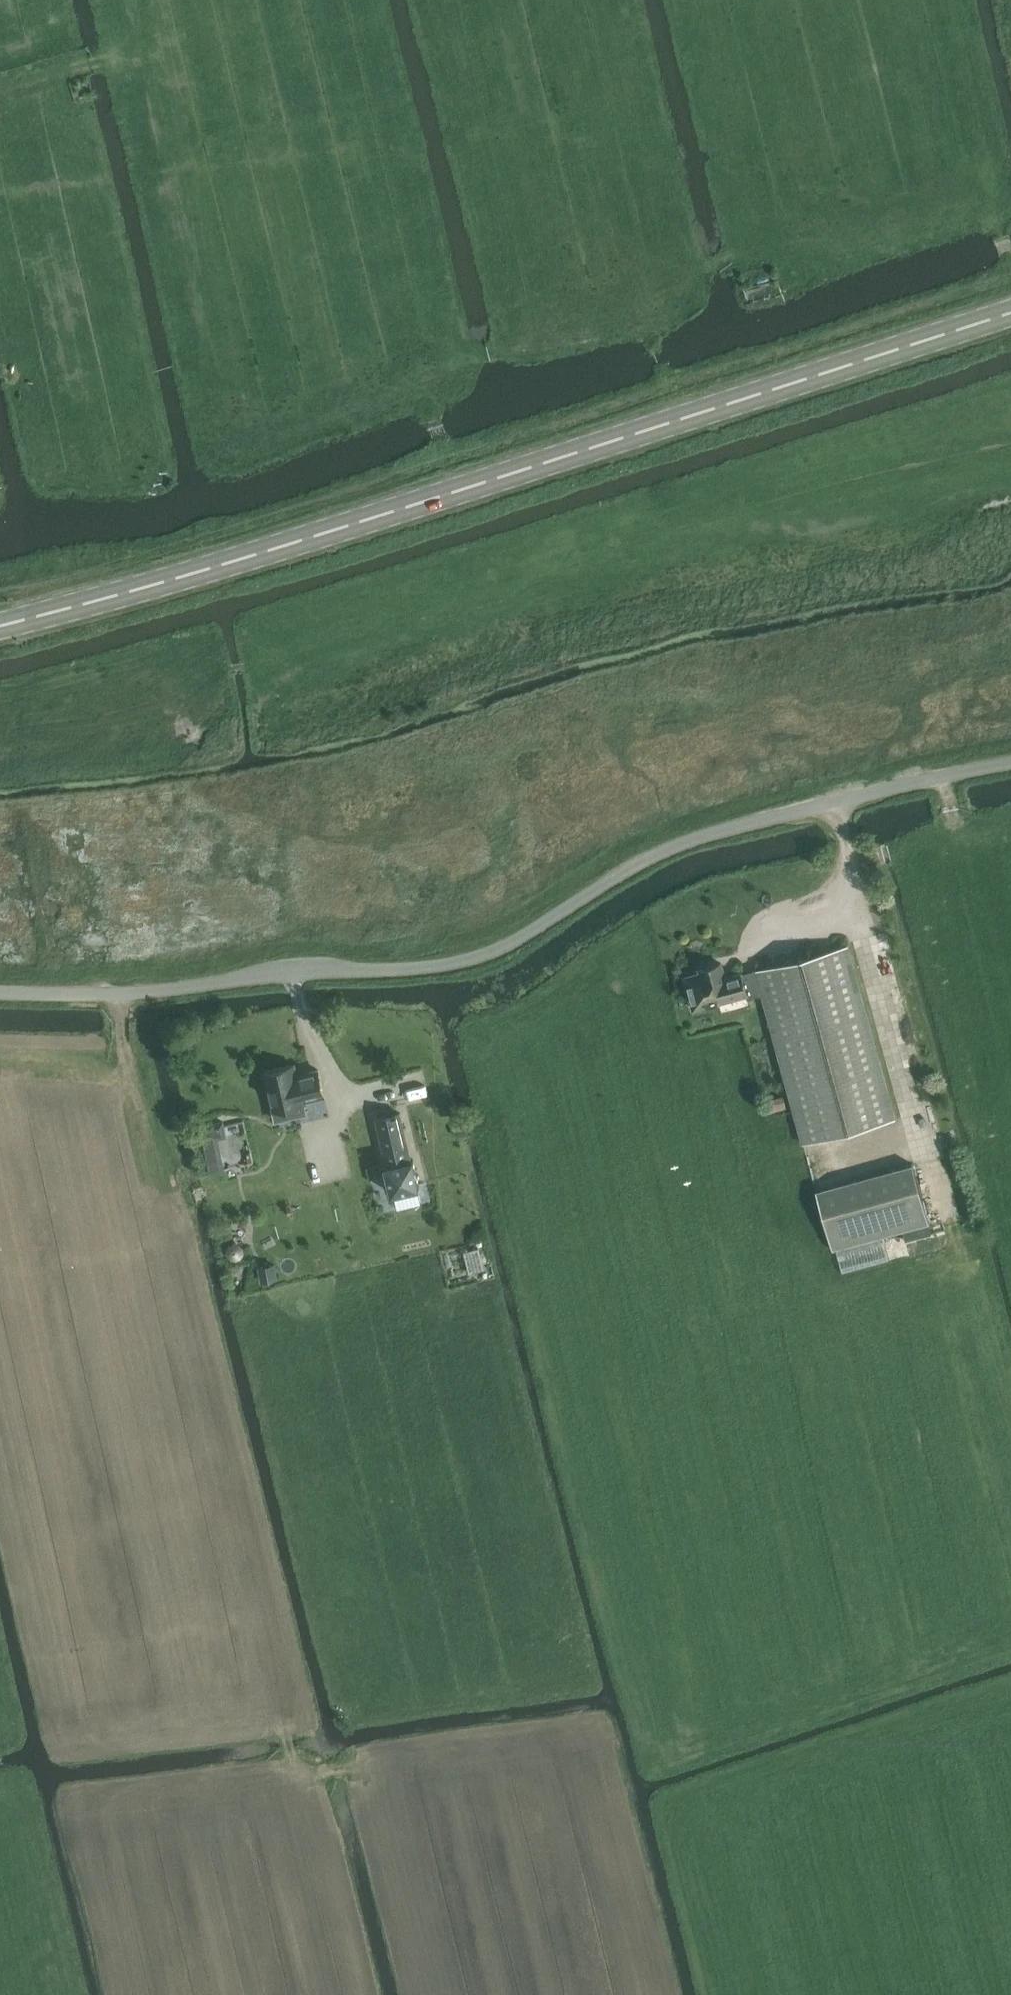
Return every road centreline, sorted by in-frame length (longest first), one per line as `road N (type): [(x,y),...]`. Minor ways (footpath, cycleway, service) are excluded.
road 1 (secondary): [(0,626),(283,547),(1010,312)]
road 2 (residential): [(0,994),(175,990),(455,964),(494,952),(691,842),(1010,764)]

